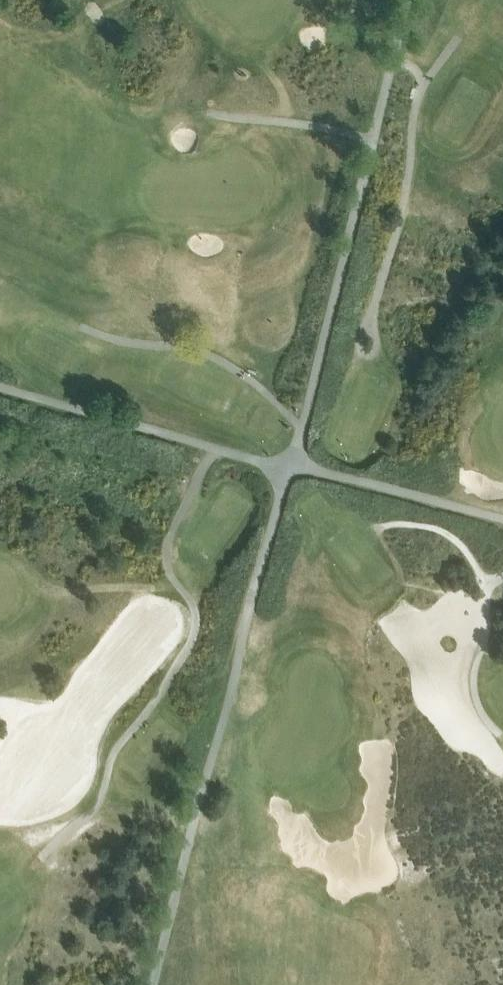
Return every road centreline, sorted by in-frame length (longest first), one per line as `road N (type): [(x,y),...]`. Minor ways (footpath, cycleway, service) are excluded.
road 1 (track): [(289,465),(154,984)]
road 2 (track): [(289,465),(408,0)]
road 3 (track): [(289,465),(0,388)]
road 4 (track): [(502,519),(289,465)]

